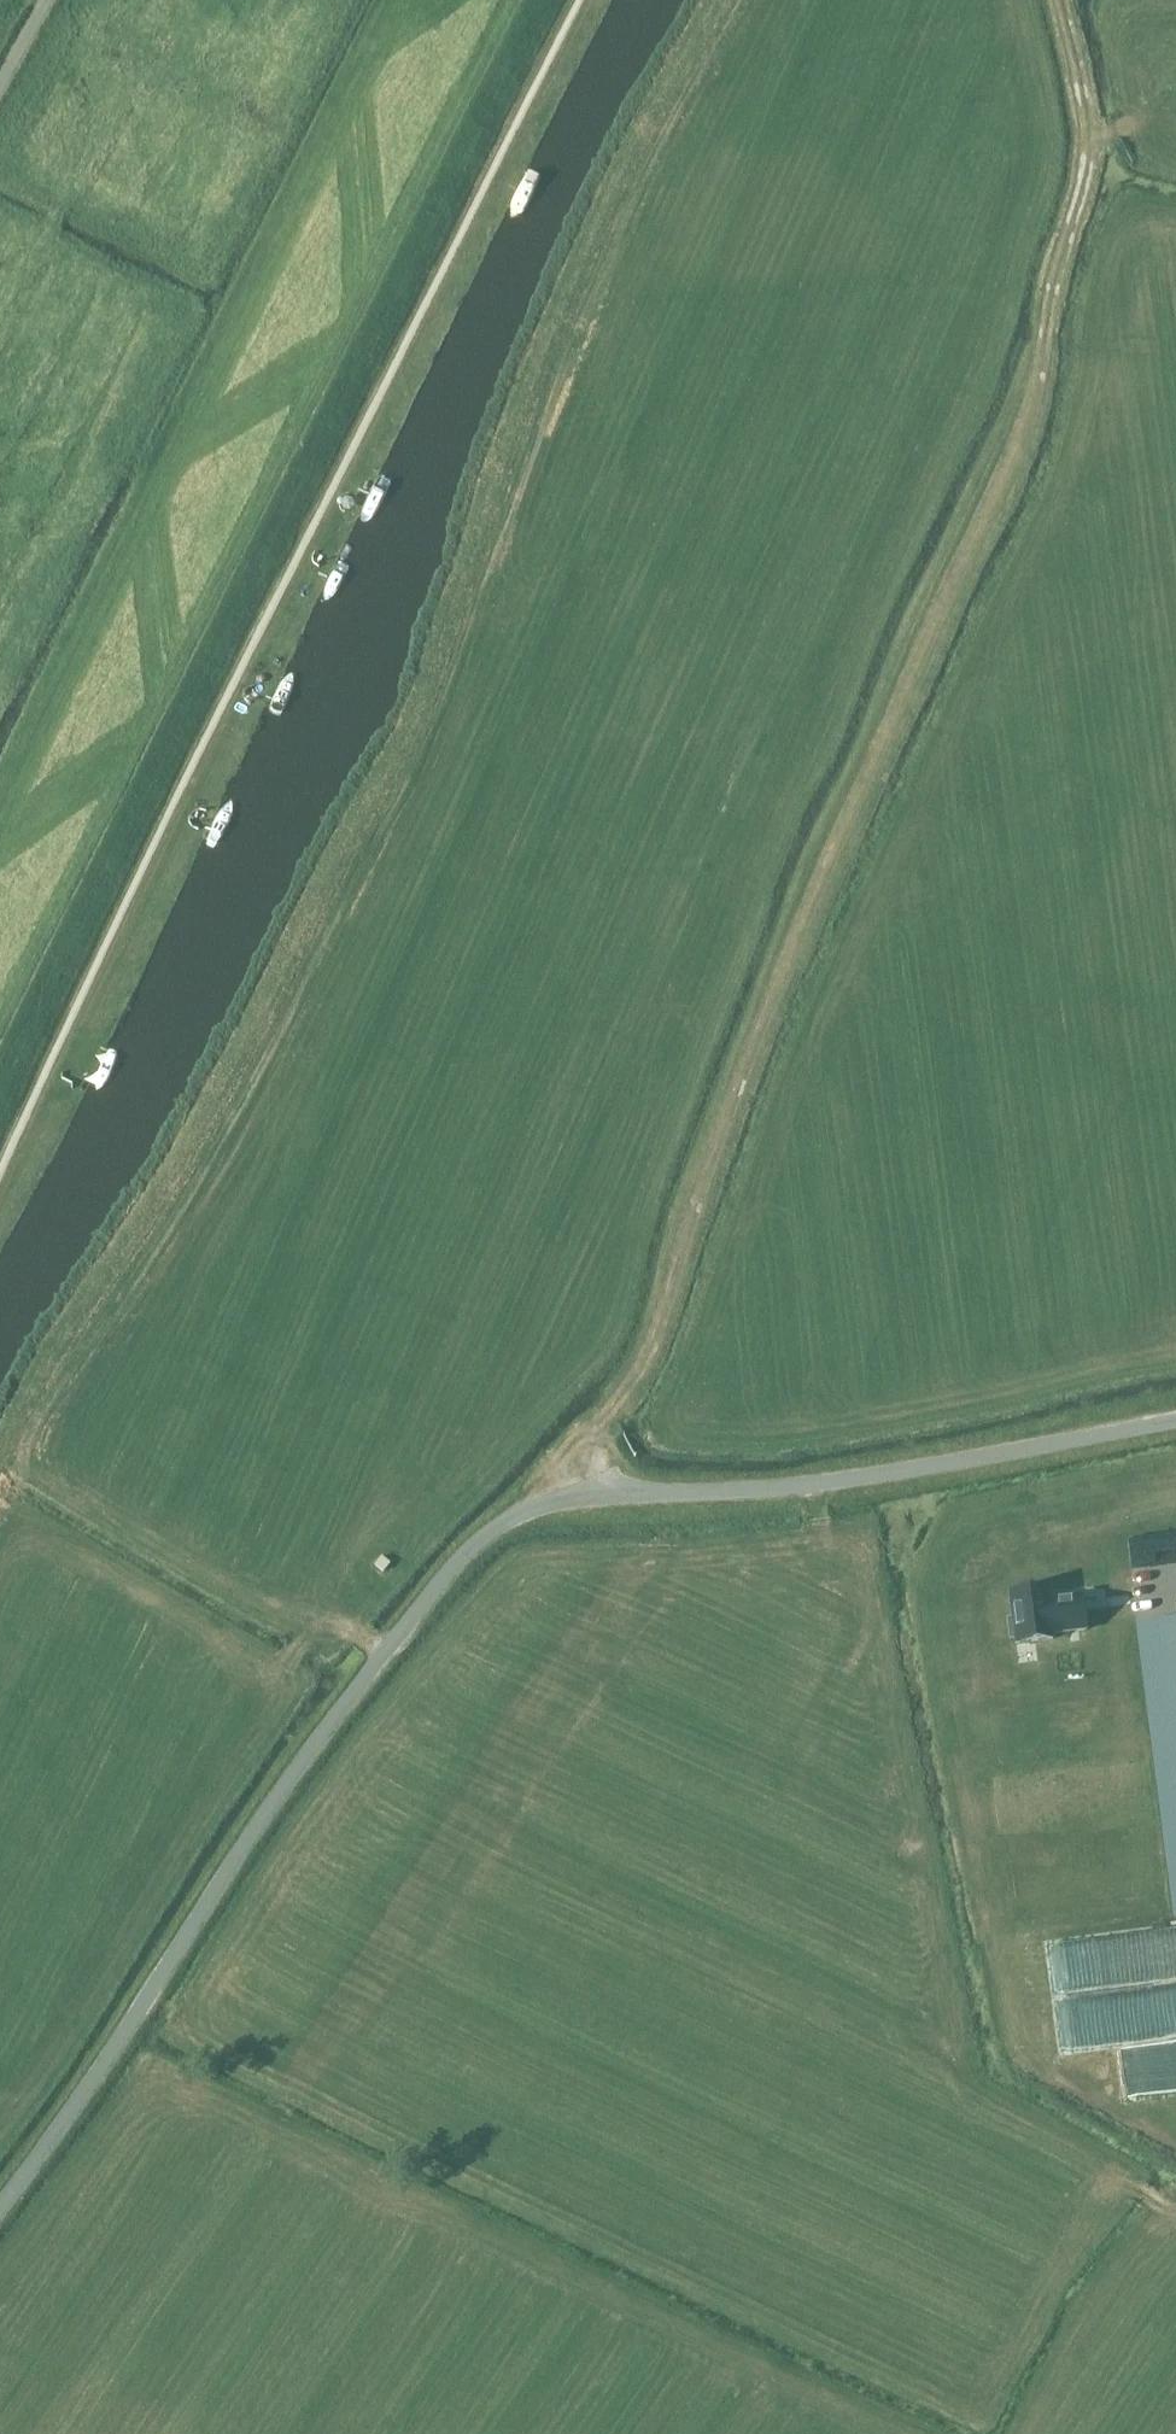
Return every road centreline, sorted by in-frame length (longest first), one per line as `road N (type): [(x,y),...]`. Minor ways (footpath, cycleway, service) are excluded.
road 1 (track): [(1056,0),(1091,145),(1025,413),(784,961),(699,1185),(652,1339),(588,1439),(584,1496)]
road 2 (unclassified): [(0,2203),(335,1722),(450,1568),(501,1524),(584,1496),(827,1483),(1175,1420)]

